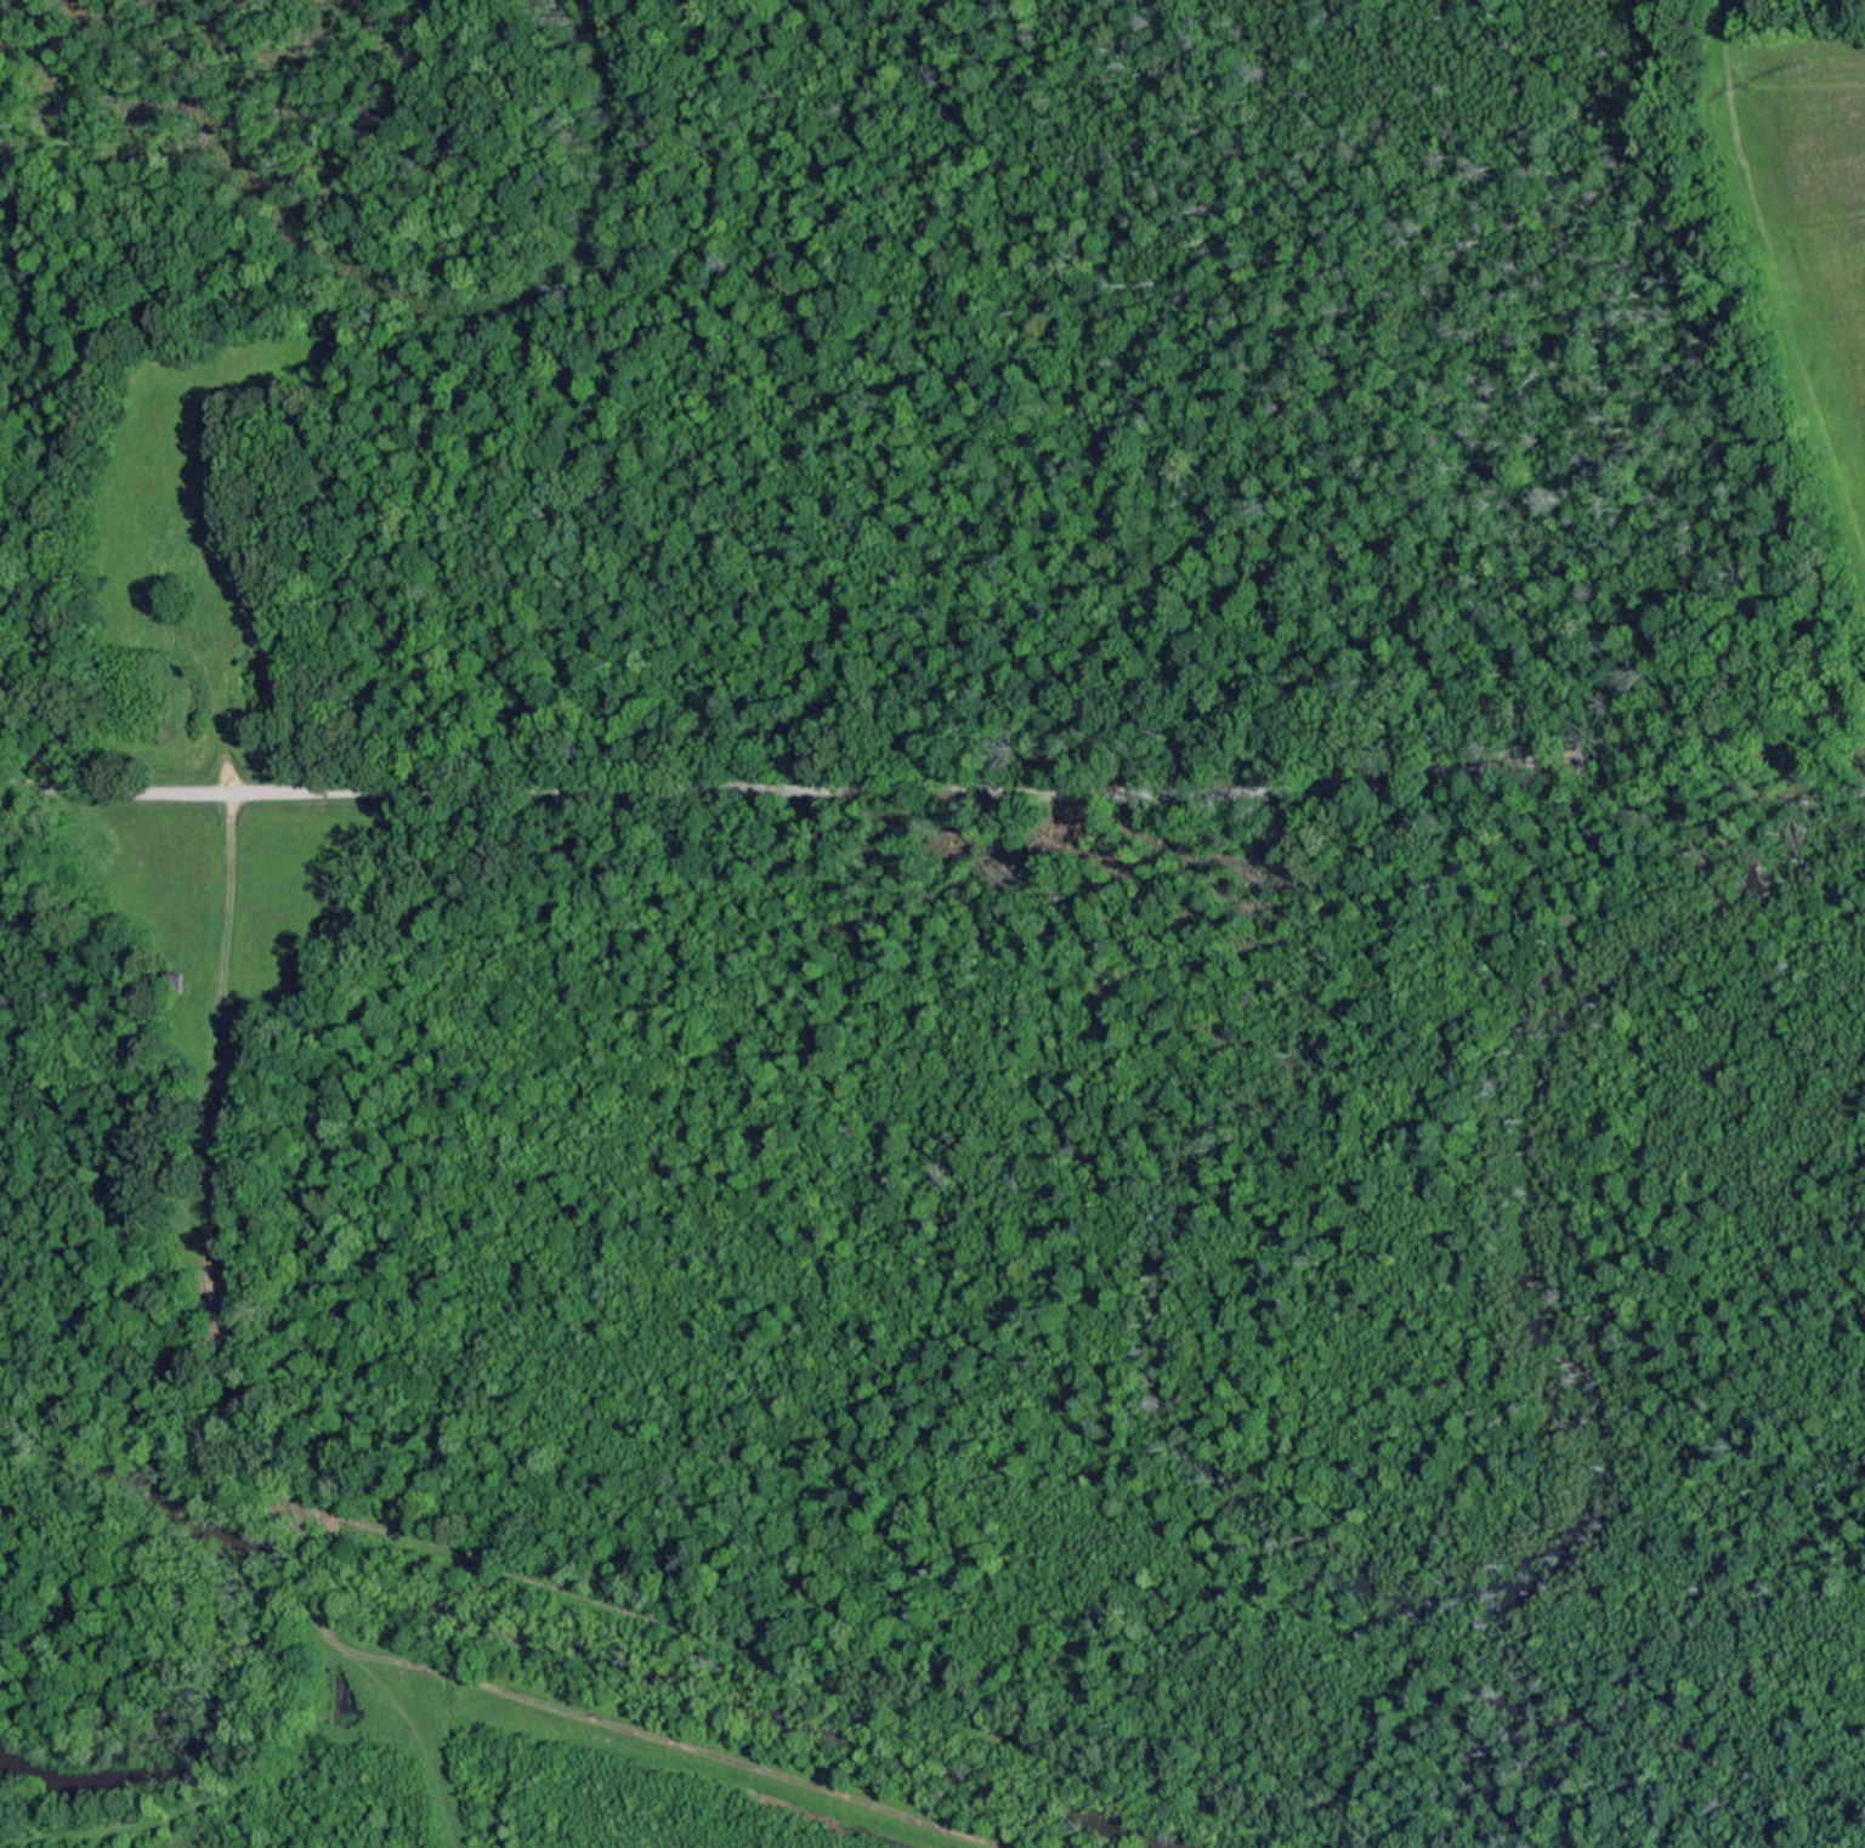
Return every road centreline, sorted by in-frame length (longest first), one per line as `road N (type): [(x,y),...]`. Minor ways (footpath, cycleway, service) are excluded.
road 1 (residential): [(1864,709),(1224,797),(267,798),(0,787)]
road 2 (residential): [(403,1847),(340,1541),(409,795)]
road 3 (residential): [(1823,716),(1679,121),(1679,0)]

